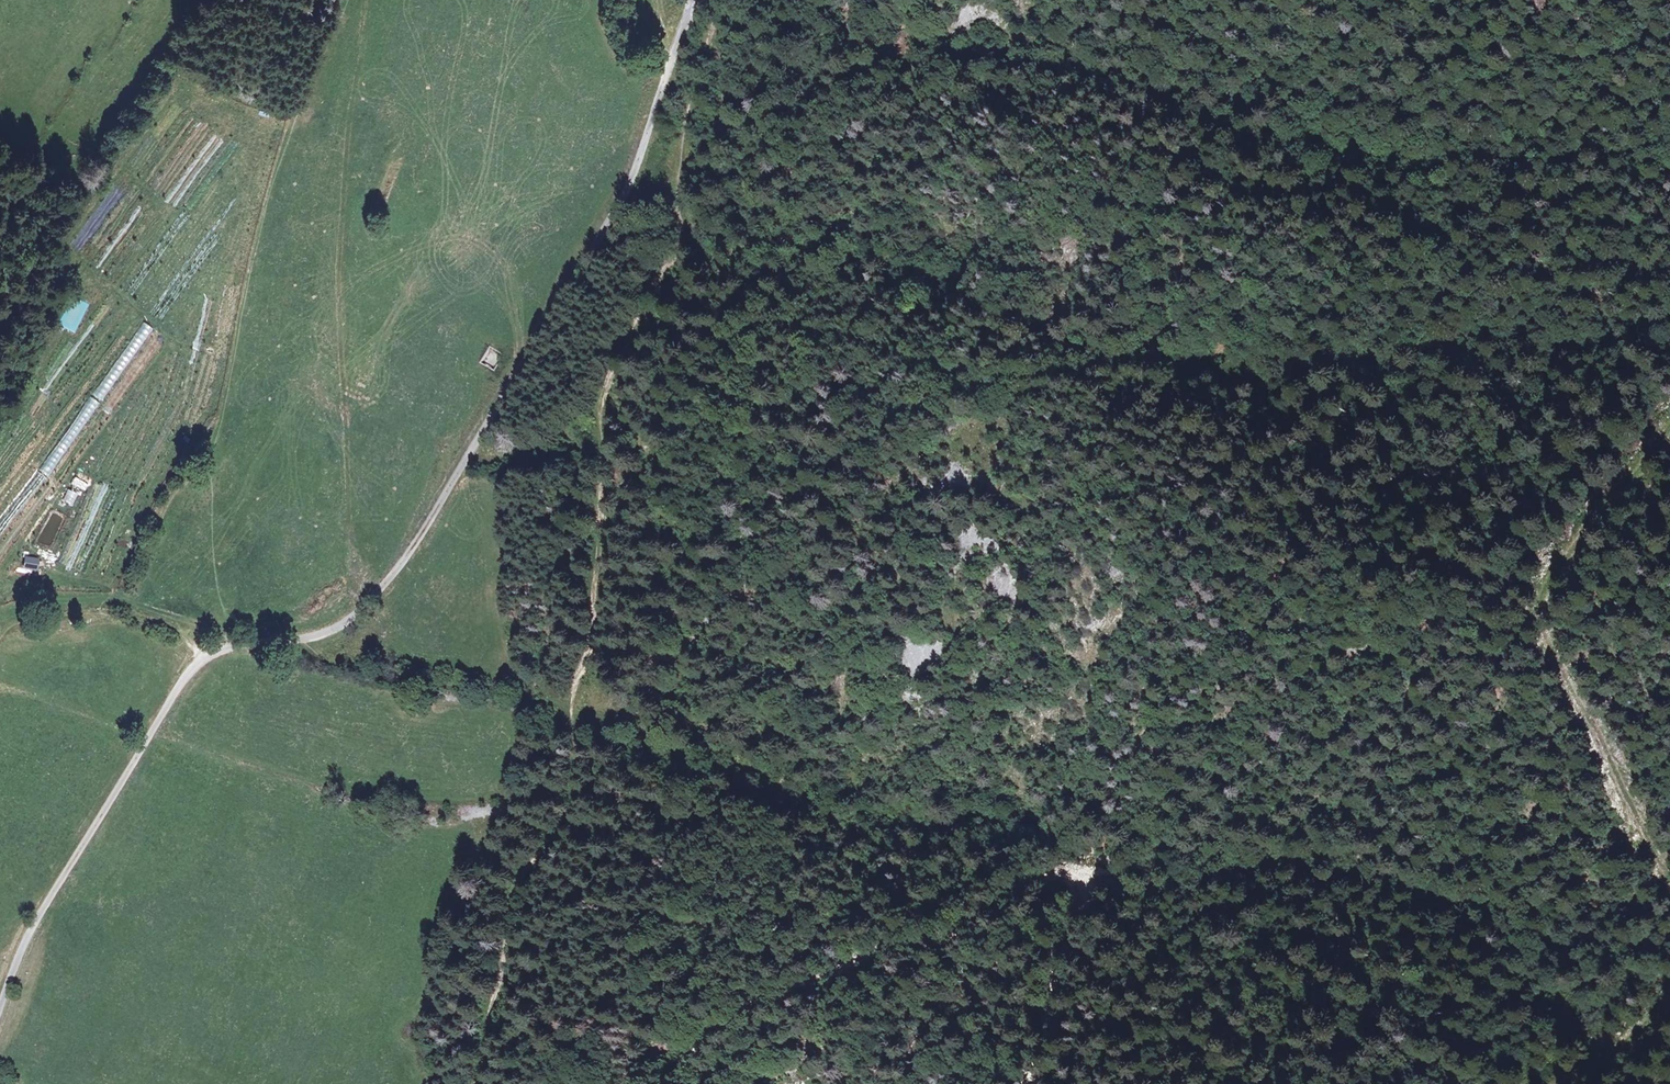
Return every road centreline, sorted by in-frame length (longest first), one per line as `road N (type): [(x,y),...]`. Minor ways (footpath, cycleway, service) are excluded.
road 1 (unclassified): [(689,0),(626,191),(409,553),(362,609),(329,631),(218,650),(189,673),(42,909),(0,1004)]
road 2 (track): [(1669,439),(1529,613),(1669,883)]
road 3 (track): [(1669,997),(1549,1083)]

